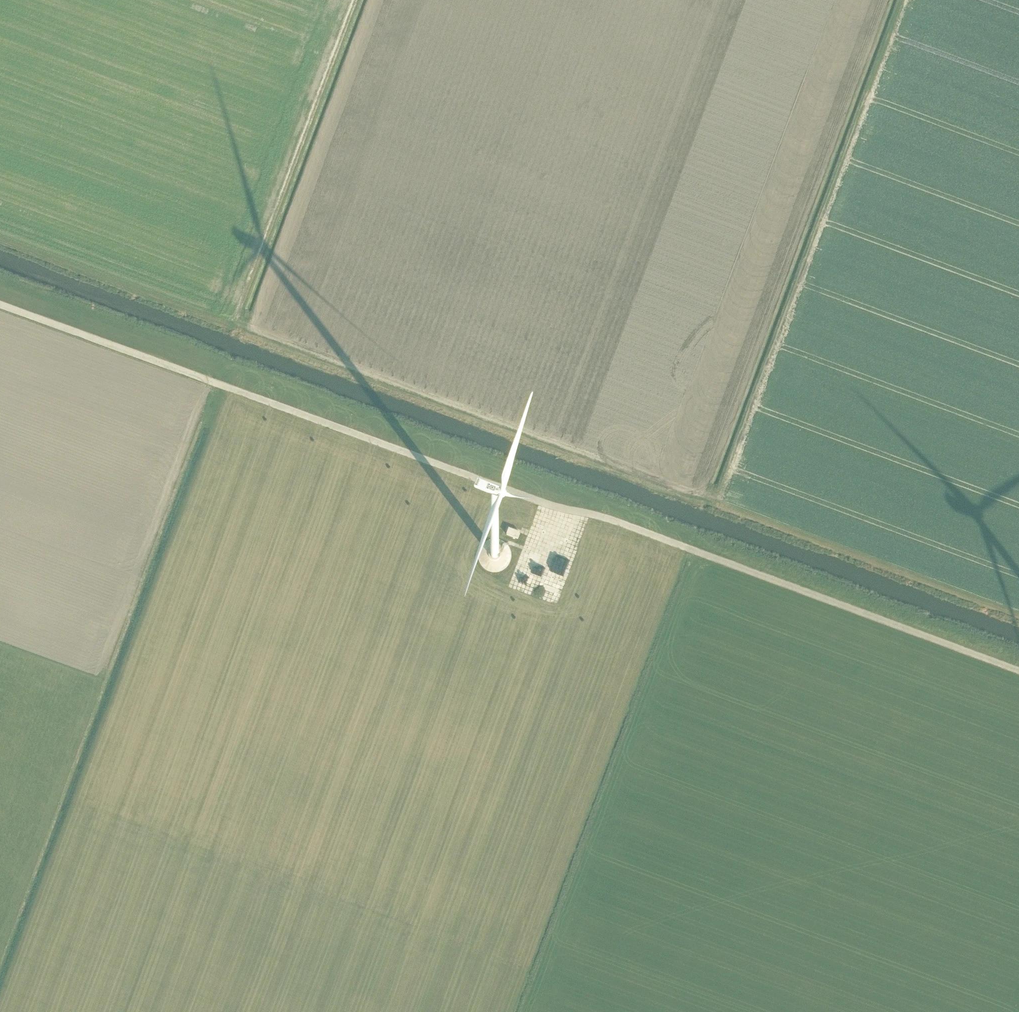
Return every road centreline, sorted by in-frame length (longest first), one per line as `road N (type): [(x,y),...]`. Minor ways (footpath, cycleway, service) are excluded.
road 1 (track): [(0,304),(1018,672)]

